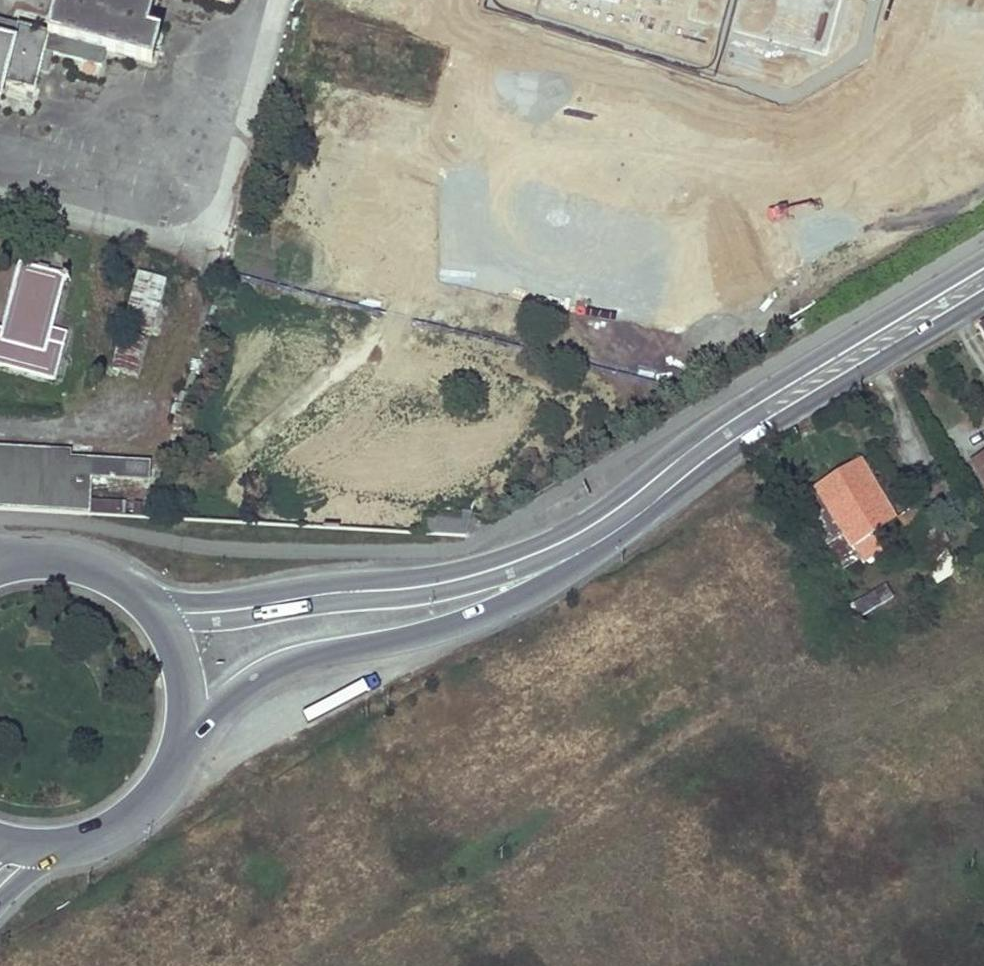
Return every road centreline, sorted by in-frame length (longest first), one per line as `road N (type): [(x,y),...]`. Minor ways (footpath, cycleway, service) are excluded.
road 1 (secondary): [(175,752),(226,695),(282,662),(476,617),(589,559),(734,449),(983,299)]
road 2 (secondary): [(983,268),(732,419),(574,539),(422,587),(156,613)]
road 3 (secondary): [(156,613),(102,570),(58,557),(13,559)]
road 4 (secondary): [(56,843),(87,836),(141,804),(175,752)]
road 5 (secondary): [(175,752),(184,680),(156,613)]

